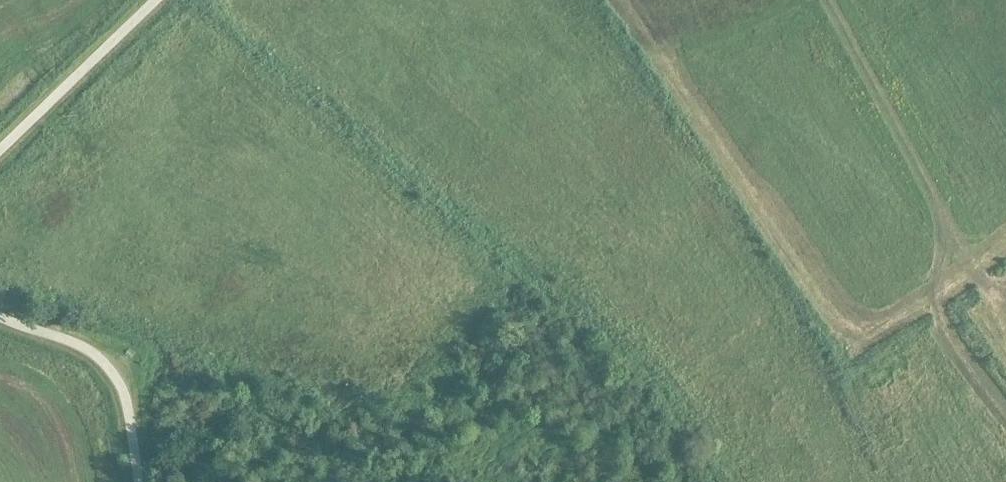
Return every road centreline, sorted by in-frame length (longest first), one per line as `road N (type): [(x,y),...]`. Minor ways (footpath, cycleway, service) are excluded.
road 1 (track): [(964,256),(829,0)]
road 2 (unclassified): [(0,317),(66,338),(114,374),(139,481)]
road 3 (unclassified): [(161,0),(0,150)]

